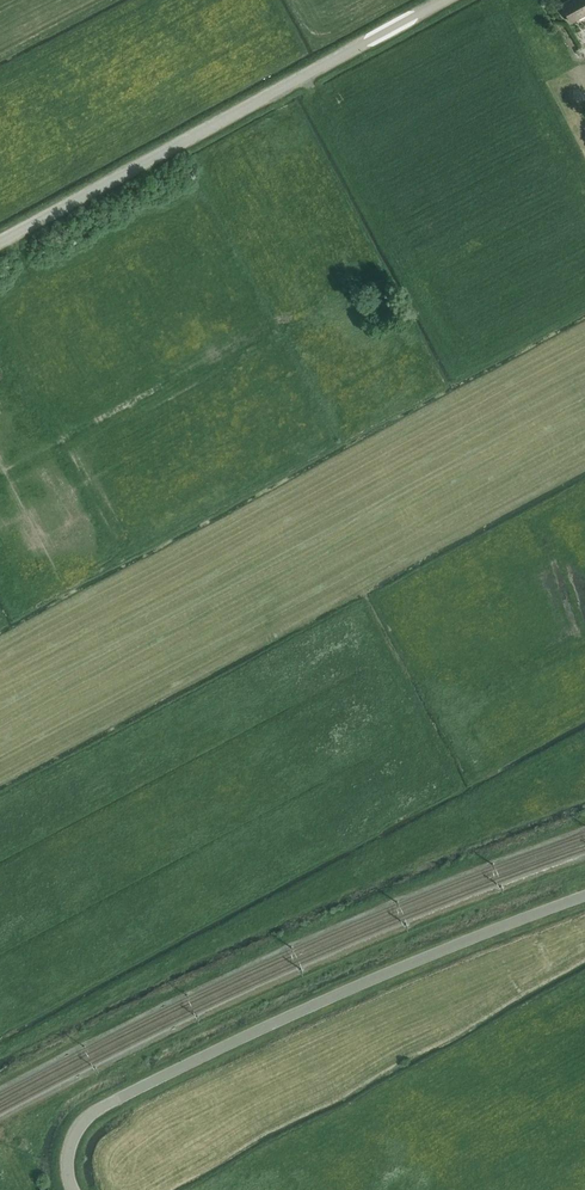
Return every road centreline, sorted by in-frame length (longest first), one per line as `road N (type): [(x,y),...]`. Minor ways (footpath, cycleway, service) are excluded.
road 1 (unclassified): [(584,896),(368,981),(95,1111),(72,1138),(71,1189)]
road 2 (unclassified): [(0,244),(447,0)]

